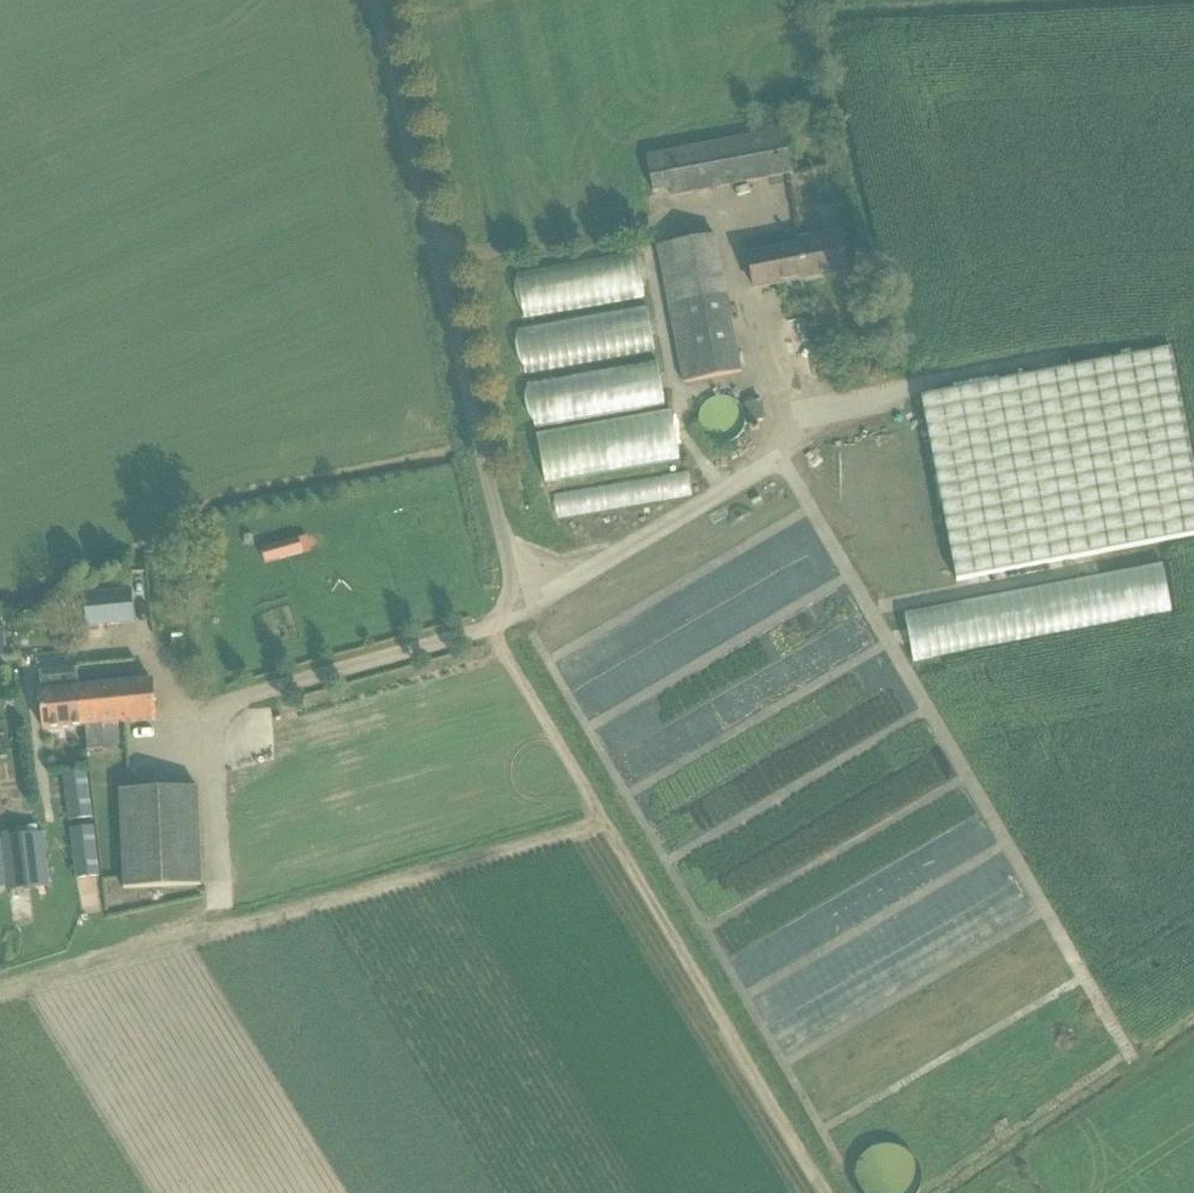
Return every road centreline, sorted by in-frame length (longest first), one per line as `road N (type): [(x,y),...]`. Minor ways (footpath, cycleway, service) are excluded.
road 1 (unclassified): [(518,620),(369,0)]

